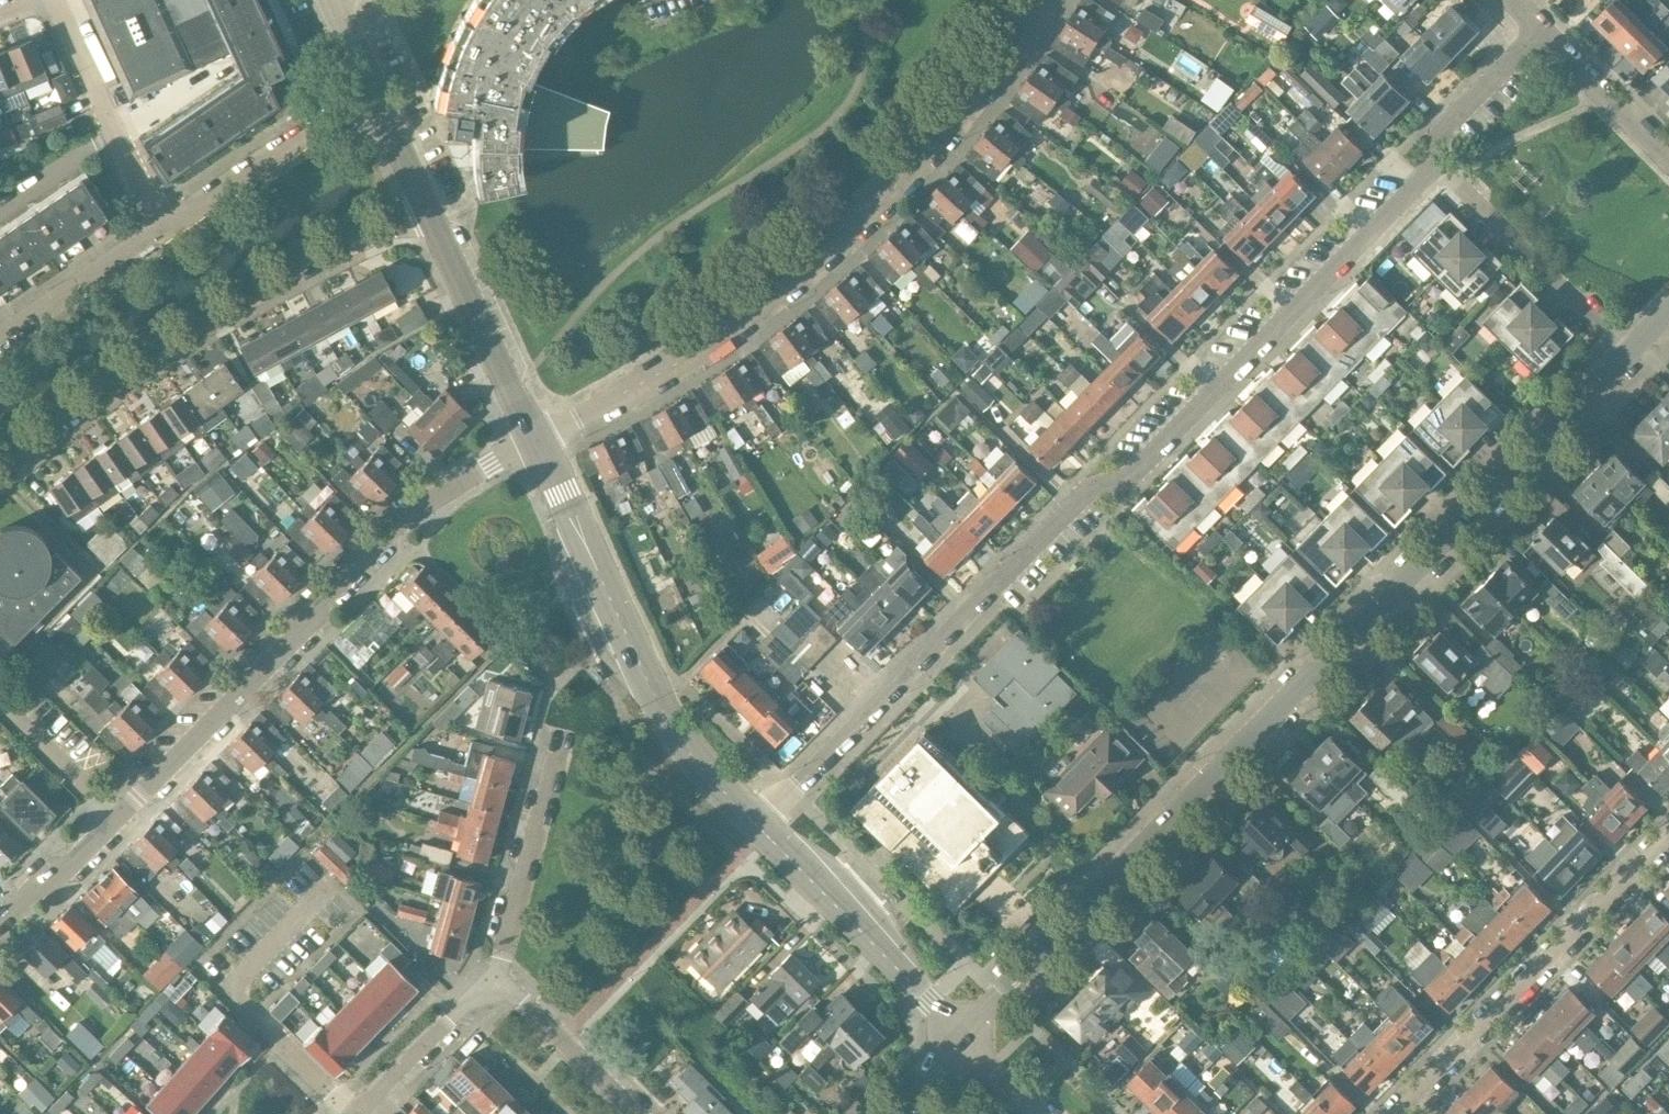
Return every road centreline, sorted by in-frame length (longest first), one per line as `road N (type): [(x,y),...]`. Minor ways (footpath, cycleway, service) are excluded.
road 1 (residential): [(1441,167),(1135,479),(1093,487),(755,824)]
road 2 (residential): [(962,1041),(1628,356)]
road 3 (residential): [(0,921),(85,851),(406,516),(536,442)]
road 4 (residential): [(536,442),(820,264),(980,100),(1044,0)]
road 5 (residential): [(0,471),(182,337),(314,262),(428,211)]
road 6 (unclassified): [(755,824),(661,706),(536,442)]
road 7 (residential): [(1391,1113),(1668,832)]
road 8 (unclassified): [(962,1041),(755,824)]
road 9 (residential): [(1628,356),(1441,167)]
road 10 (unclassified): [(536,442),(428,211)]
road 11 (residential): [(371,86),(161,227)]
road 12 (residential): [(161,227),(56,0)]
road 13 (residential): [(494,978),(541,812),(551,740)]
road 14 (residential): [(635,1113),(494,978)]
road 15 (residential): [(161,227),(0,335)]
road 16 (residential): [(356,1113),(494,978)]
road 17 (residential): [(1441,167),(1441,134),(1544,28)]
road 18 (residential): [(1668,156),(1544,28)]
road 19 (unclassified): [(428,211),(371,86)]

